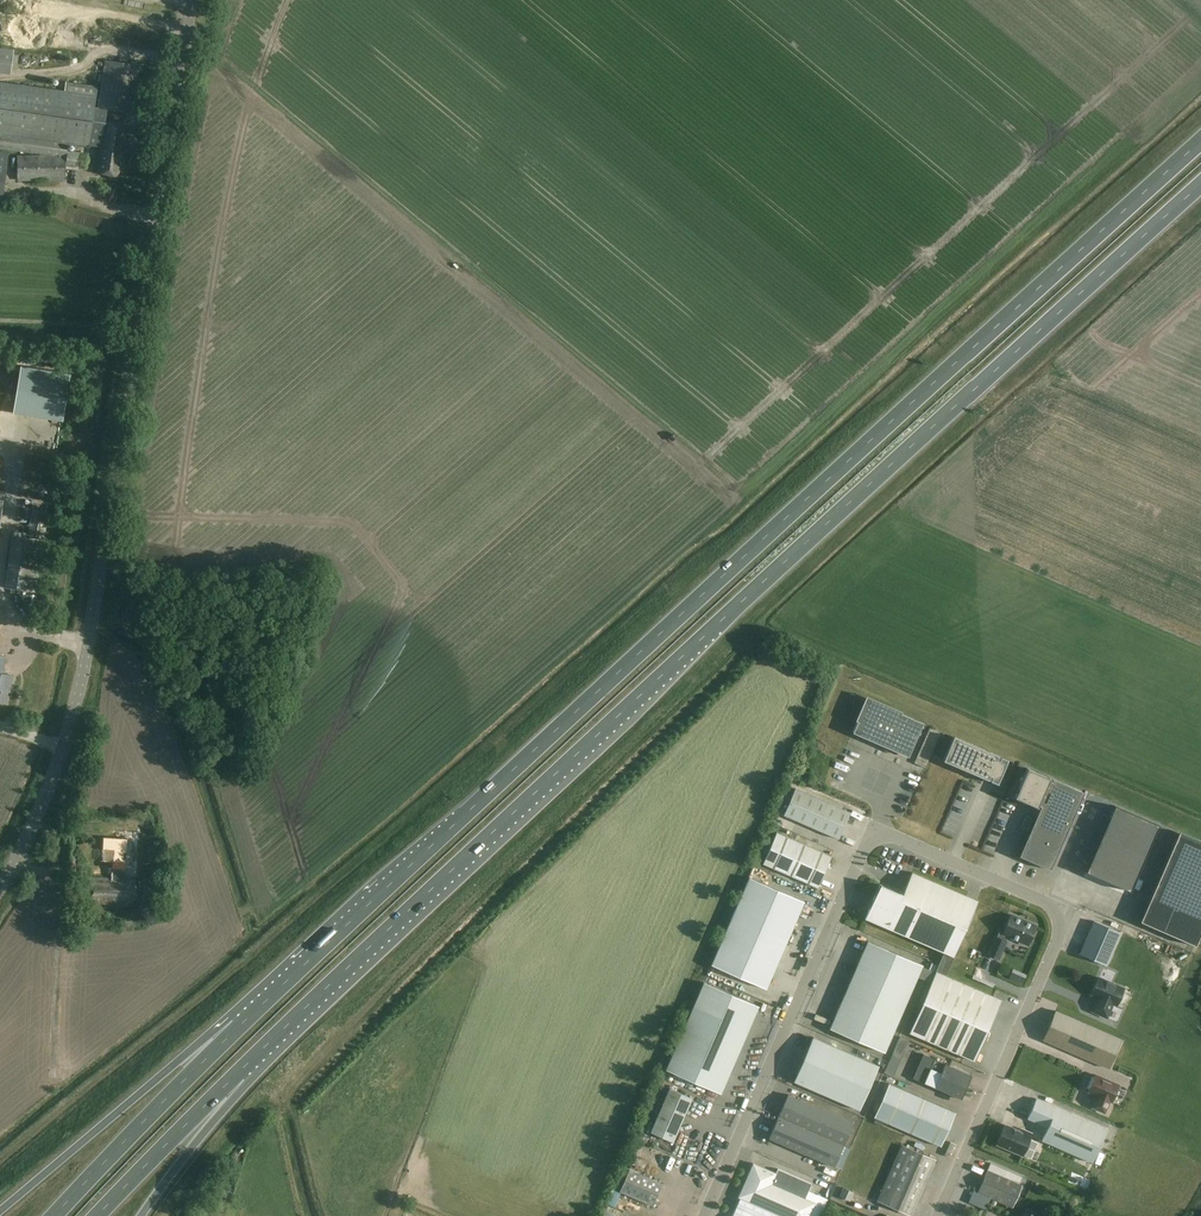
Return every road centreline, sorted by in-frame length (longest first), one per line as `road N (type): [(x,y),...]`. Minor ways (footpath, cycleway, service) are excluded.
road 1 (trunk): [(239,1073),(1200,183)]
road 2 (trunk): [(1200,142),(240,1027)]
road 3 (unclassified): [(938,1215),(1060,925),(1047,902),(885,835),(864,849),(704,1215)]
road 4 (tertiary): [(0,888),(35,826),(81,677),(192,0)]
road 5 (trunk): [(240,1027),(177,1062),(0,1211)]
road 6 (trunk): [(240,1027),(54,1215)]
road 7 (track): [(61,873),(53,1082)]
road 8 (trunk): [(100,1215),(239,1073)]
road 9 (trunk): [(142,1215),(239,1073)]

